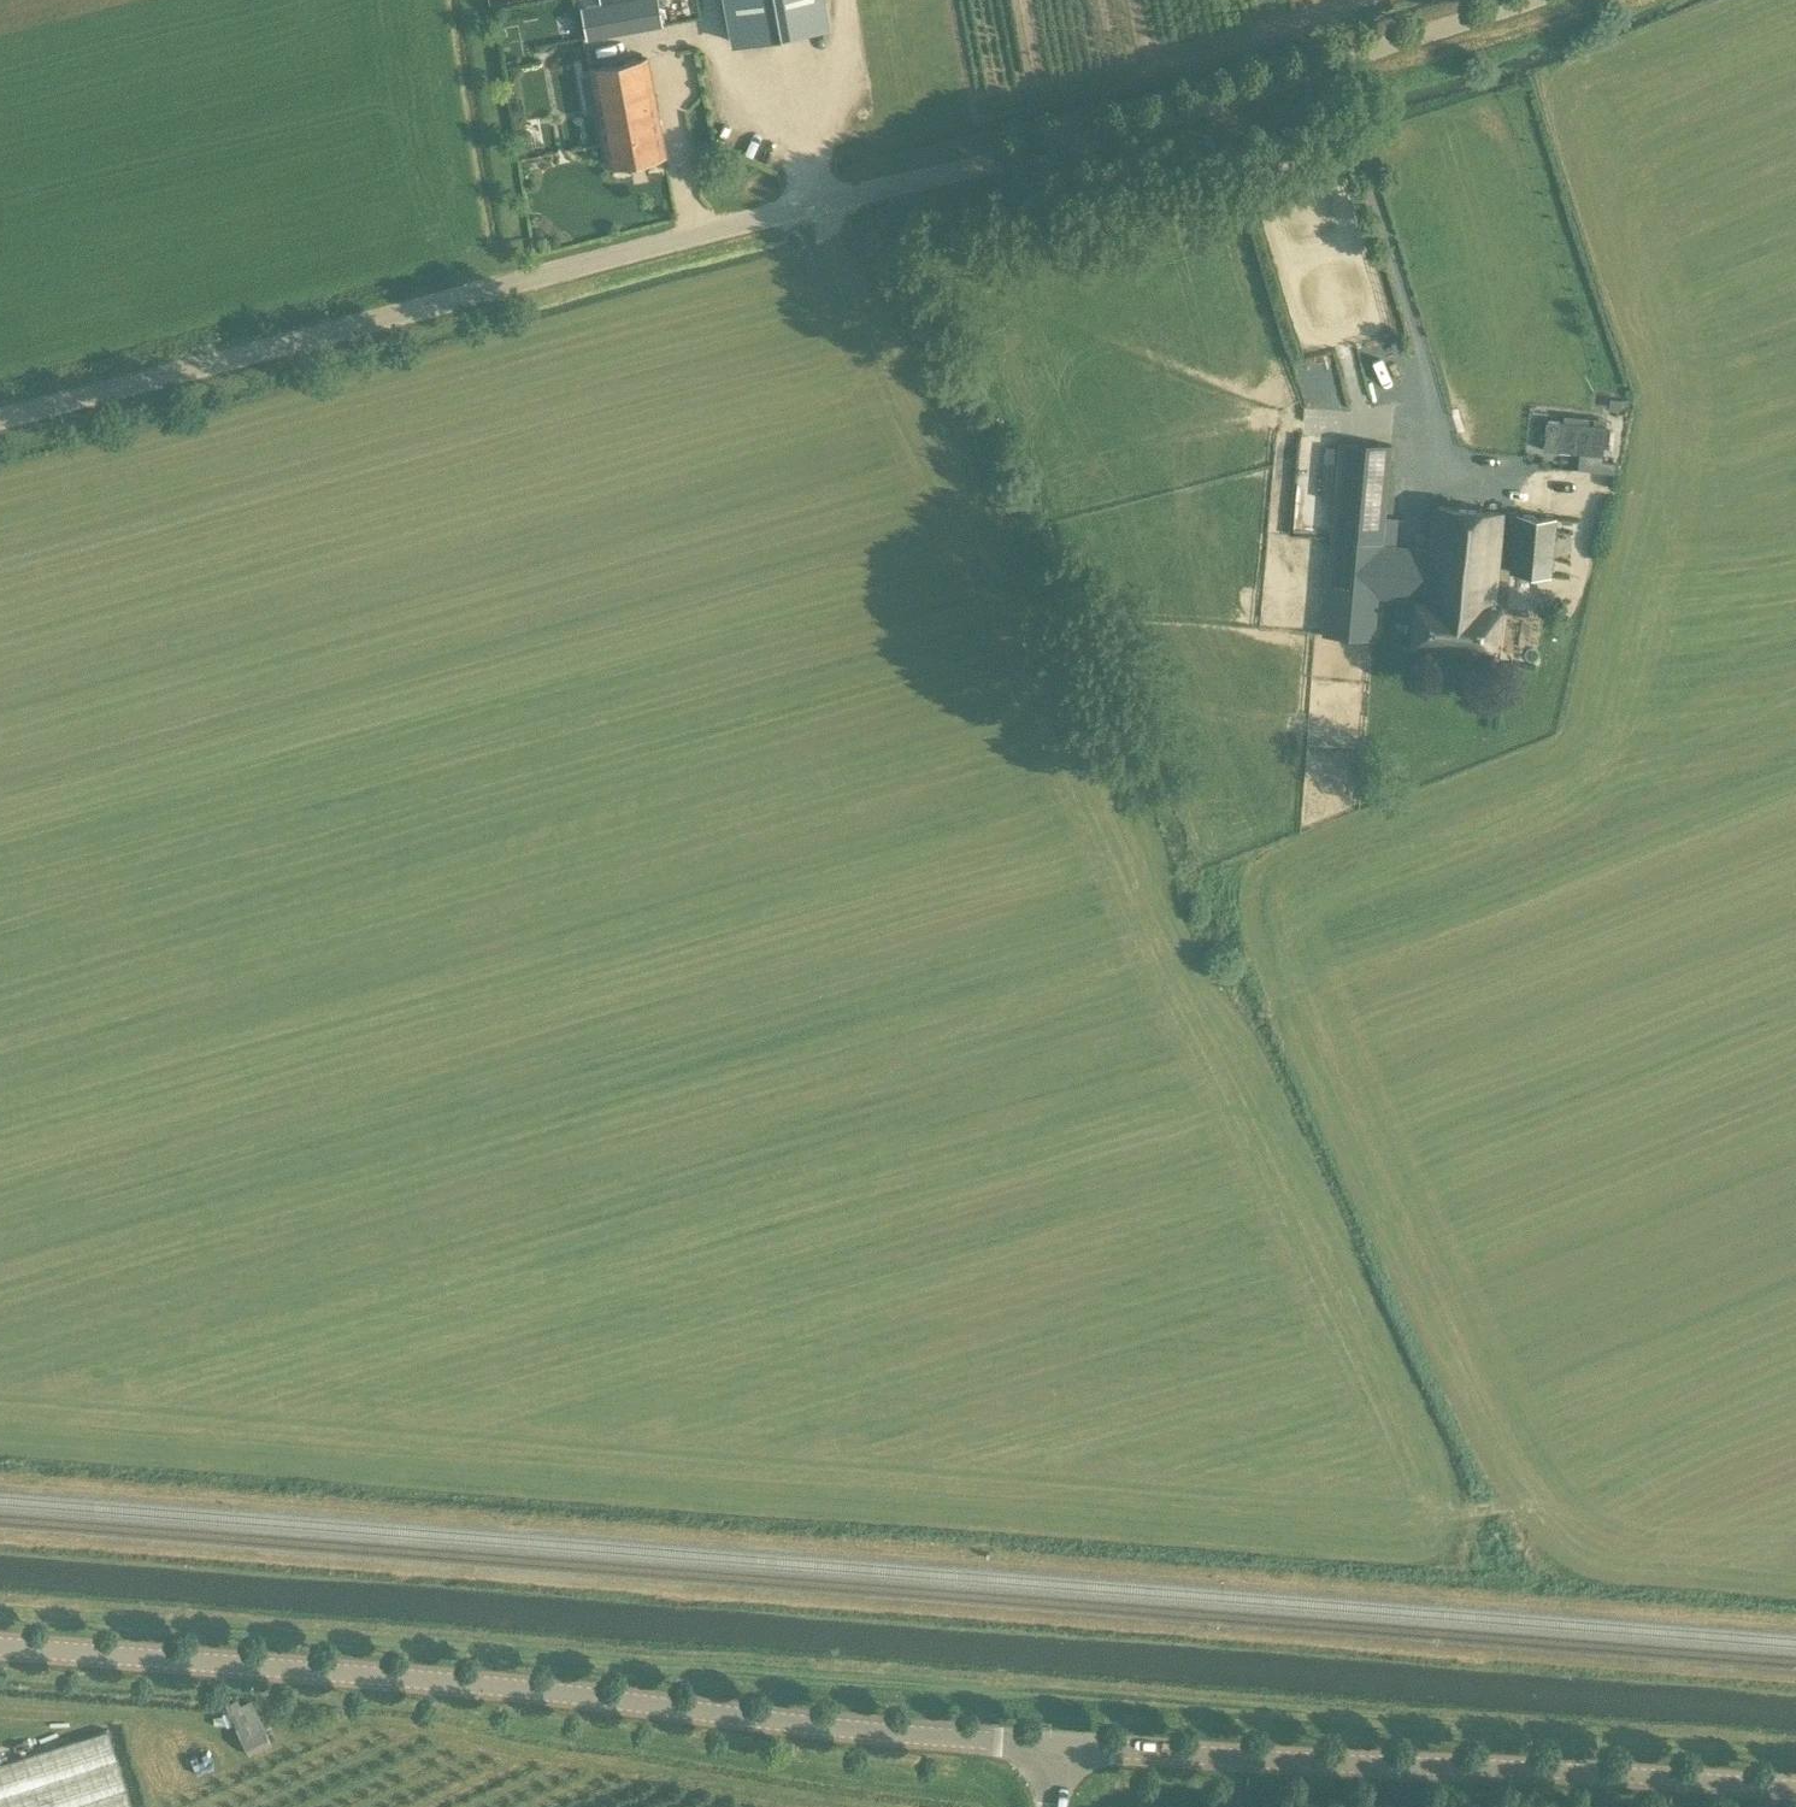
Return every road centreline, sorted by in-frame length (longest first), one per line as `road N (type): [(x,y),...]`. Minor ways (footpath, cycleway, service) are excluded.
road 1 (unclassified): [(0,423),(849,221),(1524,0)]
road 2 (unclassified): [(1057,1751),(415,1683),(0,1650)]
road 3 (unclassified): [(1795,1788),(1551,1769),(1057,1751)]

